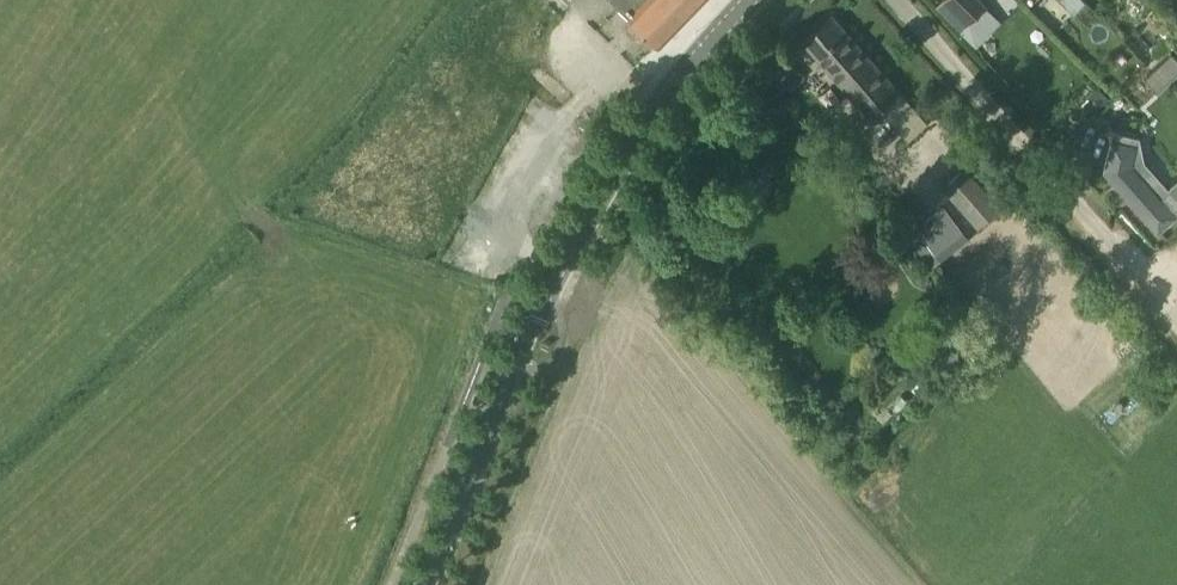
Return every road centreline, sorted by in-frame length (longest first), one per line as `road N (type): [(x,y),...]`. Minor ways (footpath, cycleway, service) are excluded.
road 1 (tertiary): [(427,584),(557,268),(616,169),(696,60),(752,0)]
road 2 (residential): [(1152,292),(893,0)]

